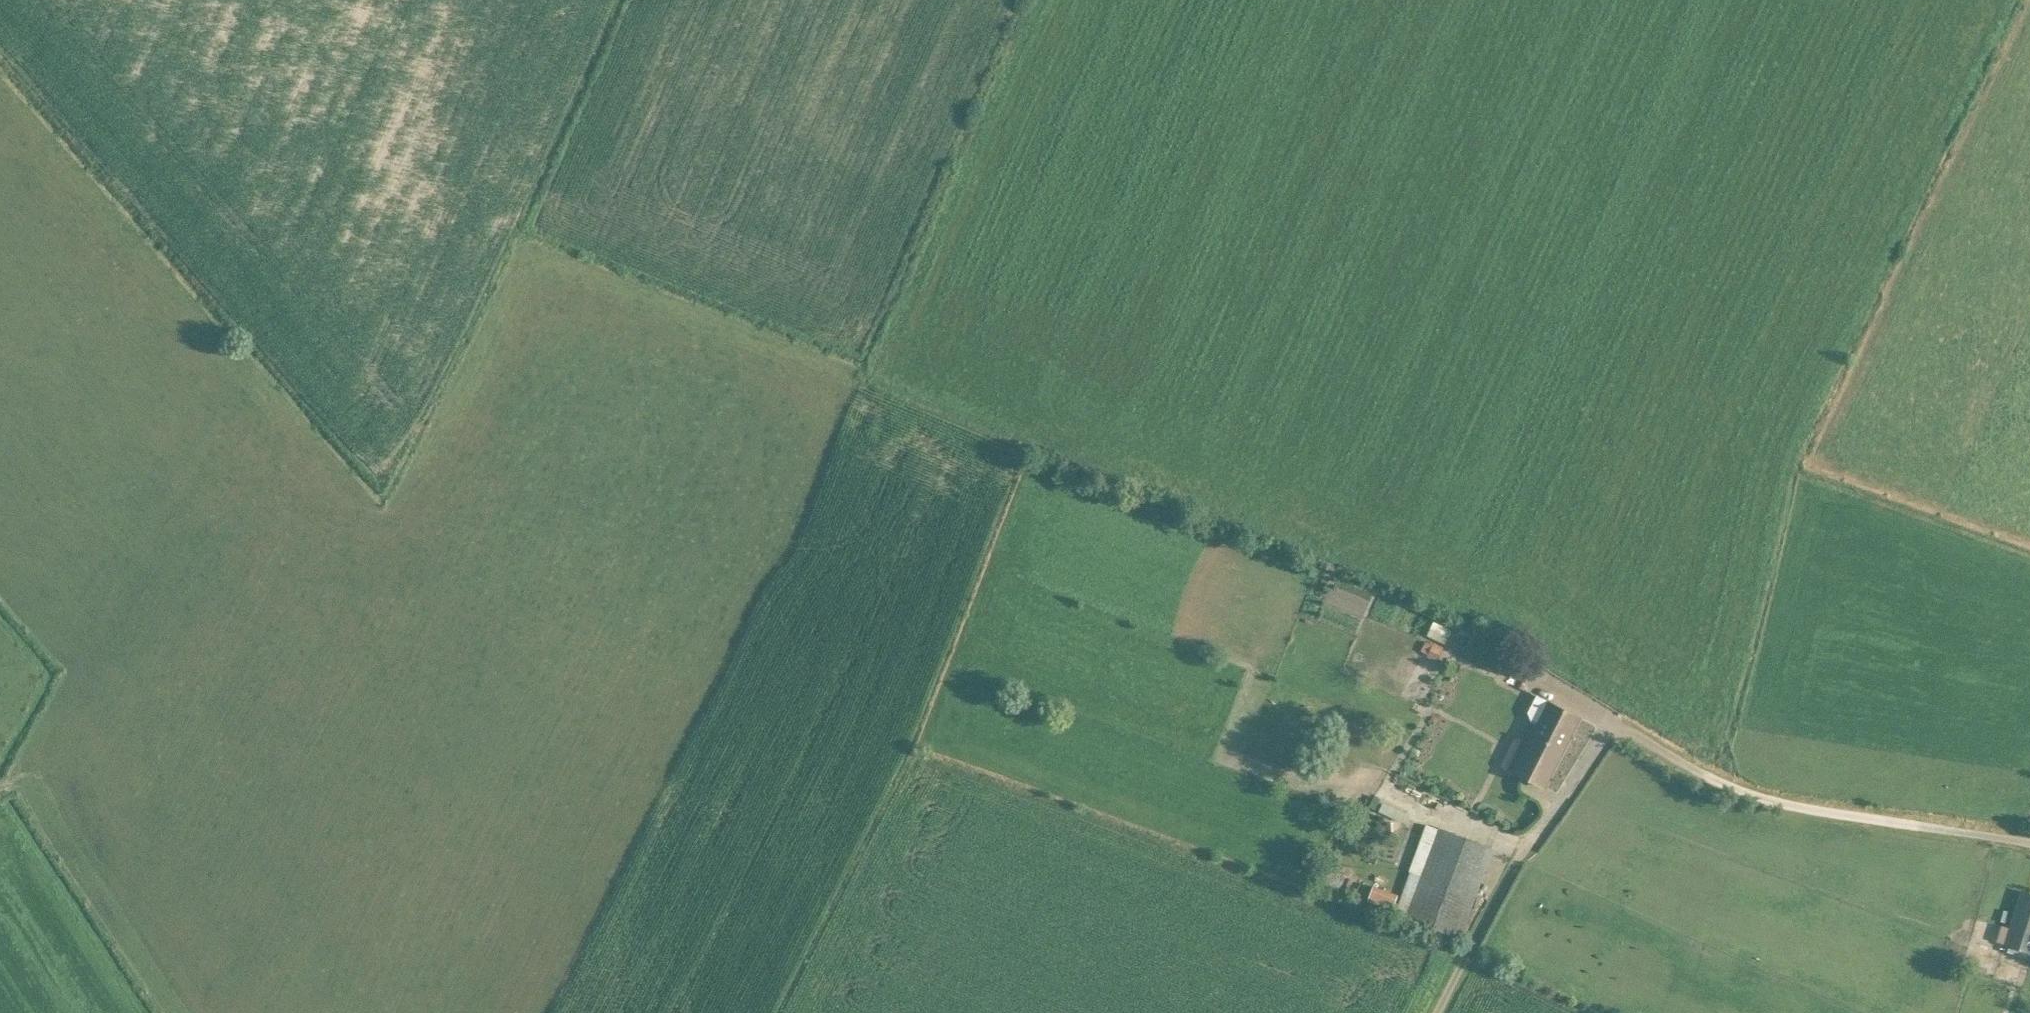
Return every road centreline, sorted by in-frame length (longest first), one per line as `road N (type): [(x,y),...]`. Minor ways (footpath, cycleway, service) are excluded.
road 1 (track): [(1440,1012),(1519,857),(1605,732),(1620,729),(1768,801),(2029,838)]

